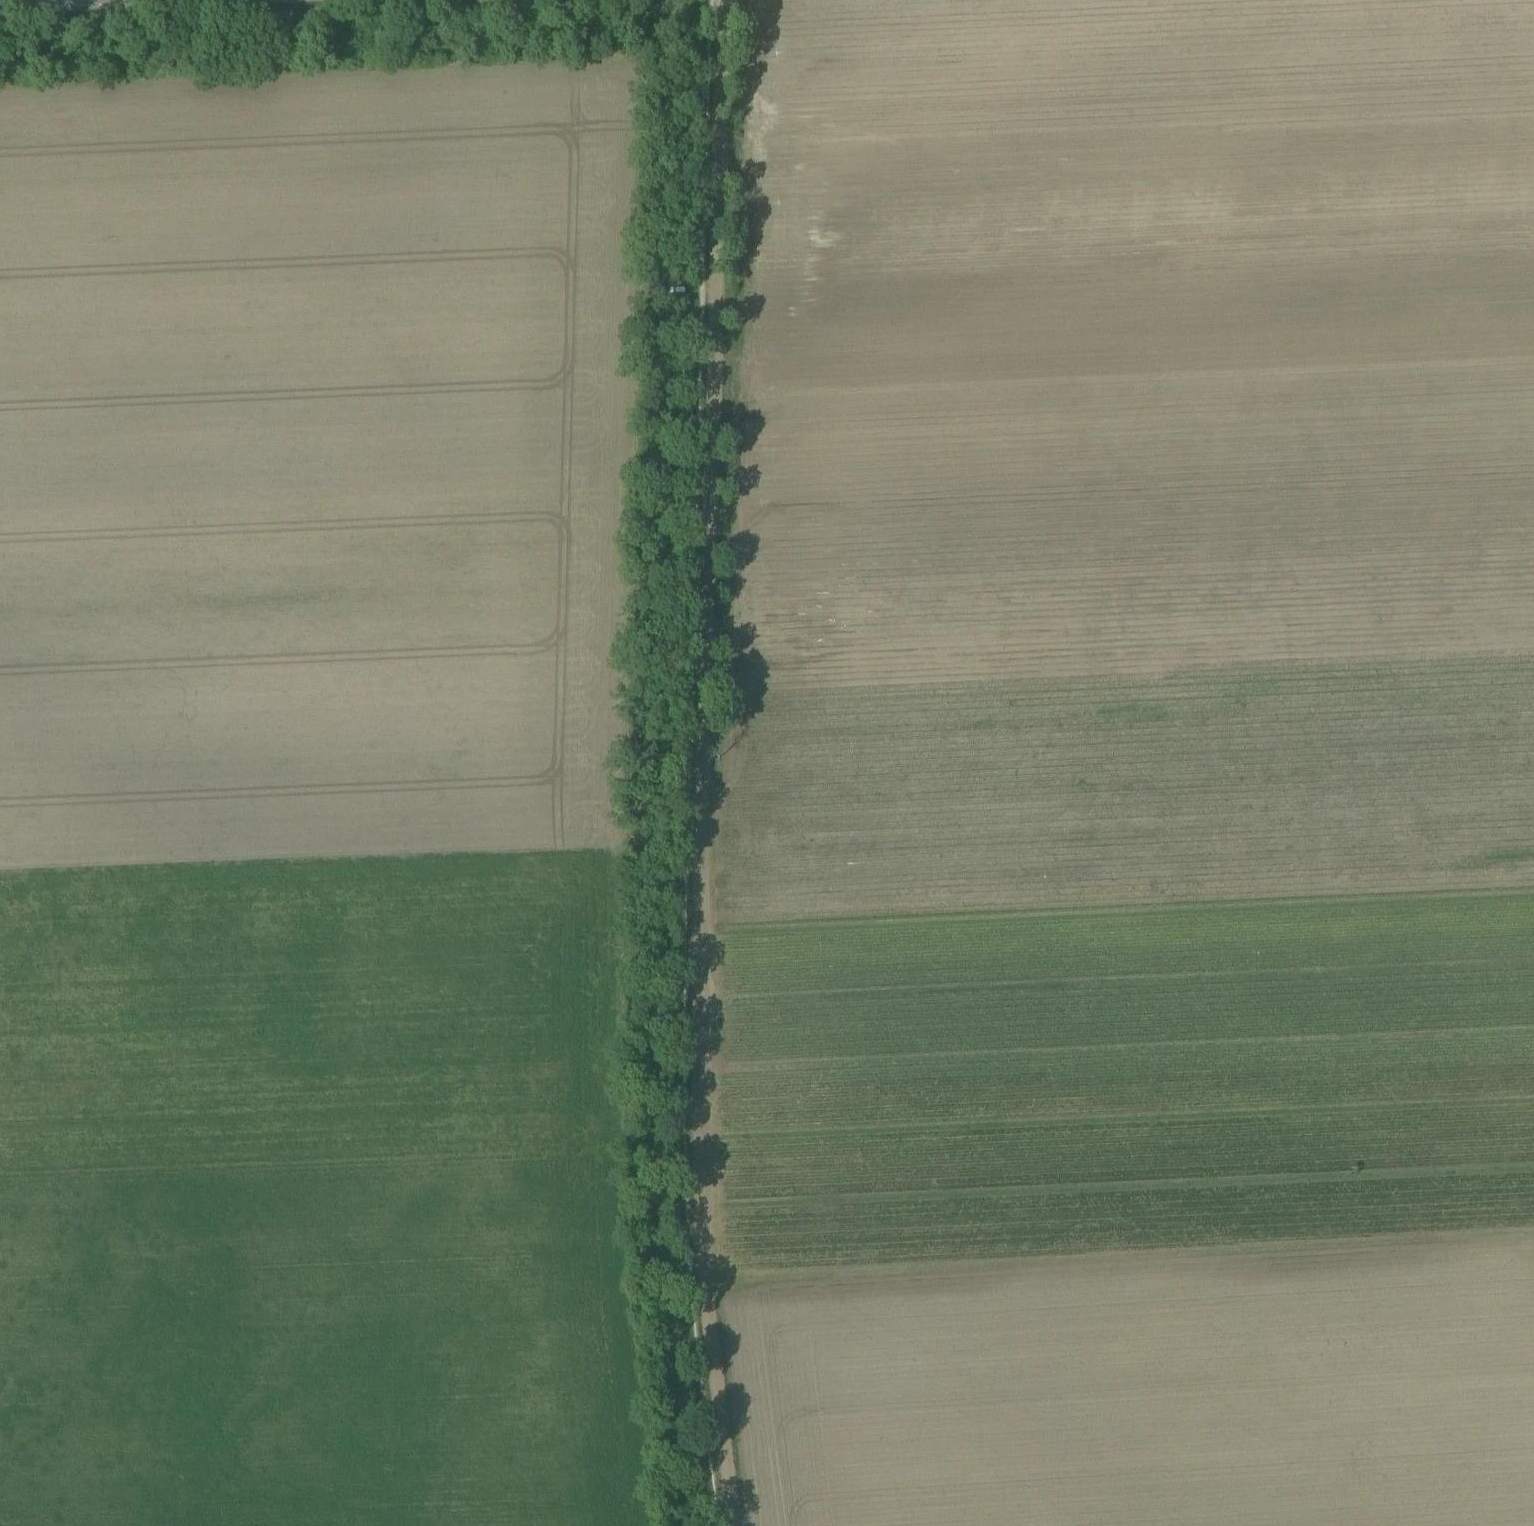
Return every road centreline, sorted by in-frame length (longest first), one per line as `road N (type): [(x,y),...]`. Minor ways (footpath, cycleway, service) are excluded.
road 1 (track): [(744,1525),(706,1116),(715,296),(730,0)]

